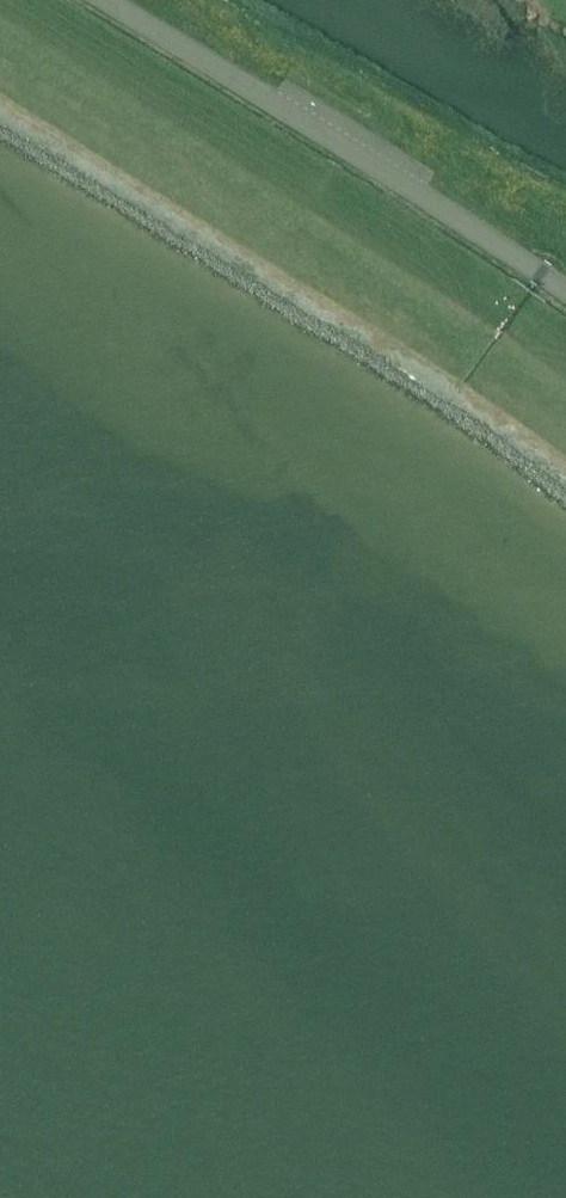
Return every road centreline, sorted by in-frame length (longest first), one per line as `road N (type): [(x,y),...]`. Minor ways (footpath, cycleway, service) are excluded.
road 1 (tertiary): [(565,292),(107,0)]

